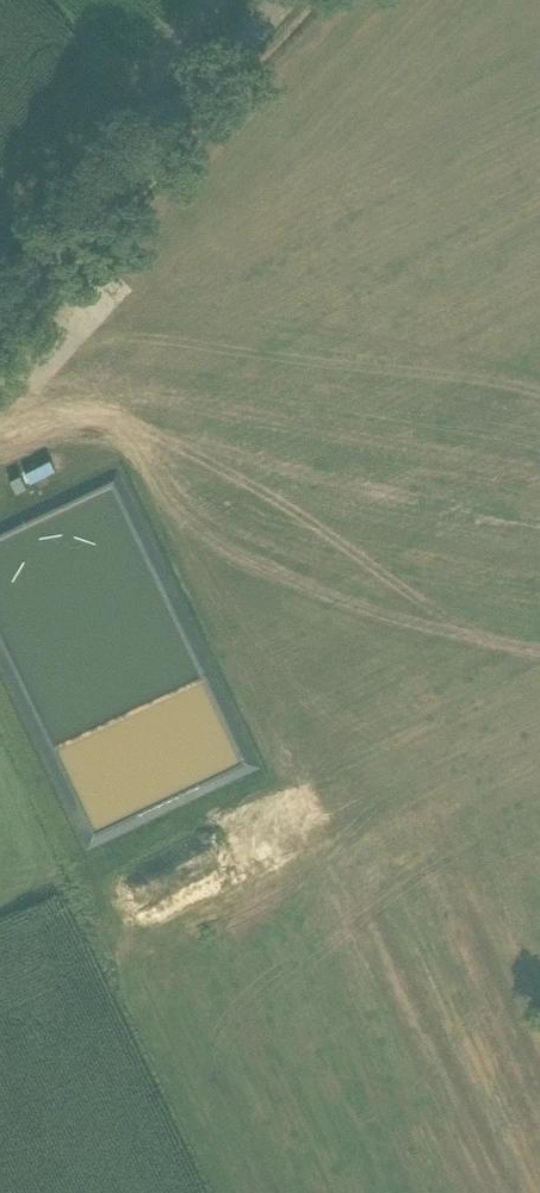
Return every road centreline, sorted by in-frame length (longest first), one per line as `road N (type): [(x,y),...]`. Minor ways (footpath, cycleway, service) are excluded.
road 1 (tertiary): [(0,316),(291,0)]

